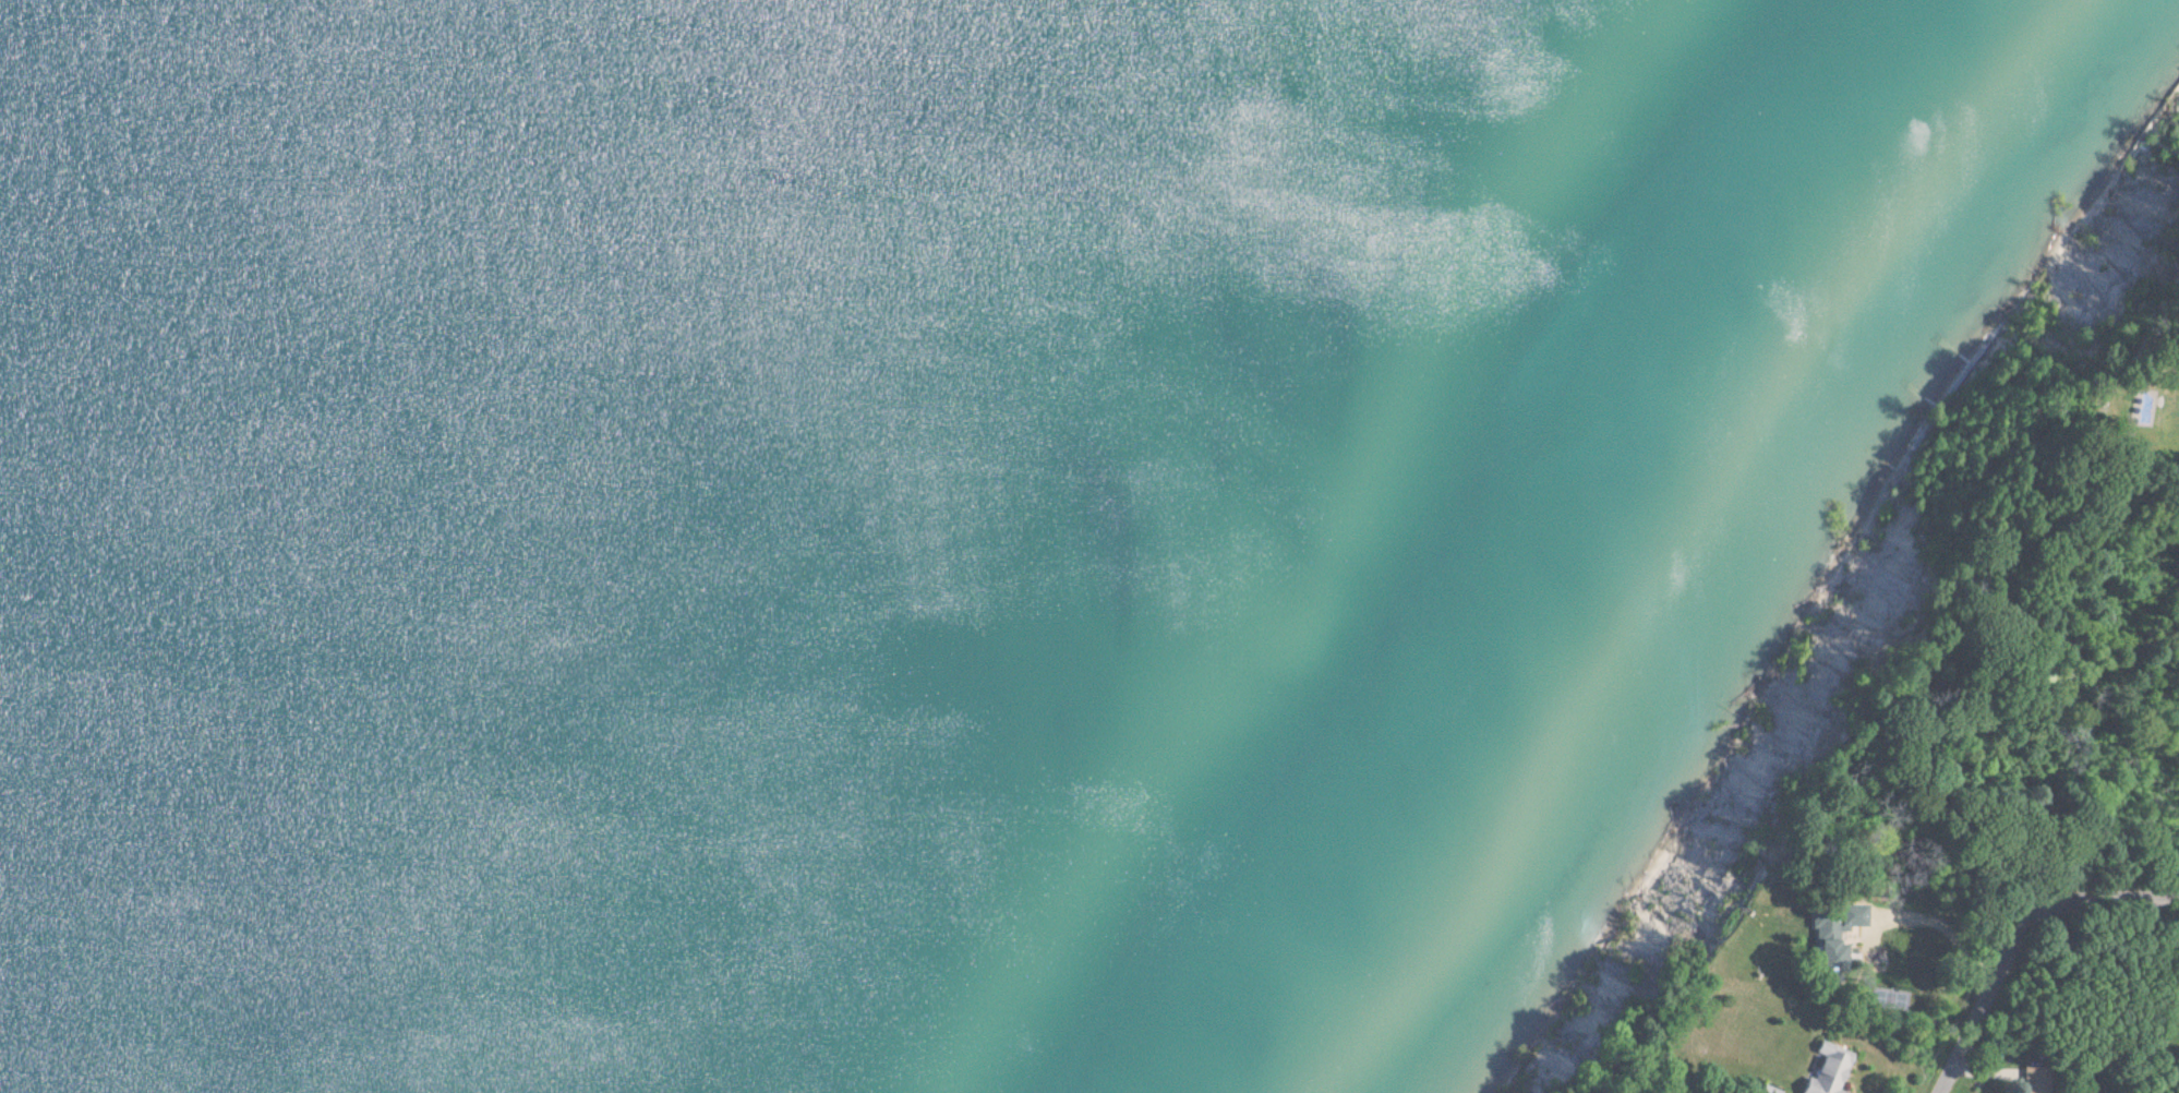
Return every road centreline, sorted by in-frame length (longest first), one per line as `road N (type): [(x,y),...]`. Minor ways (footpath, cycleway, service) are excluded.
road 1 (residential): [(1948,1092),(2035,922),(2063,904),(2178,905)]

